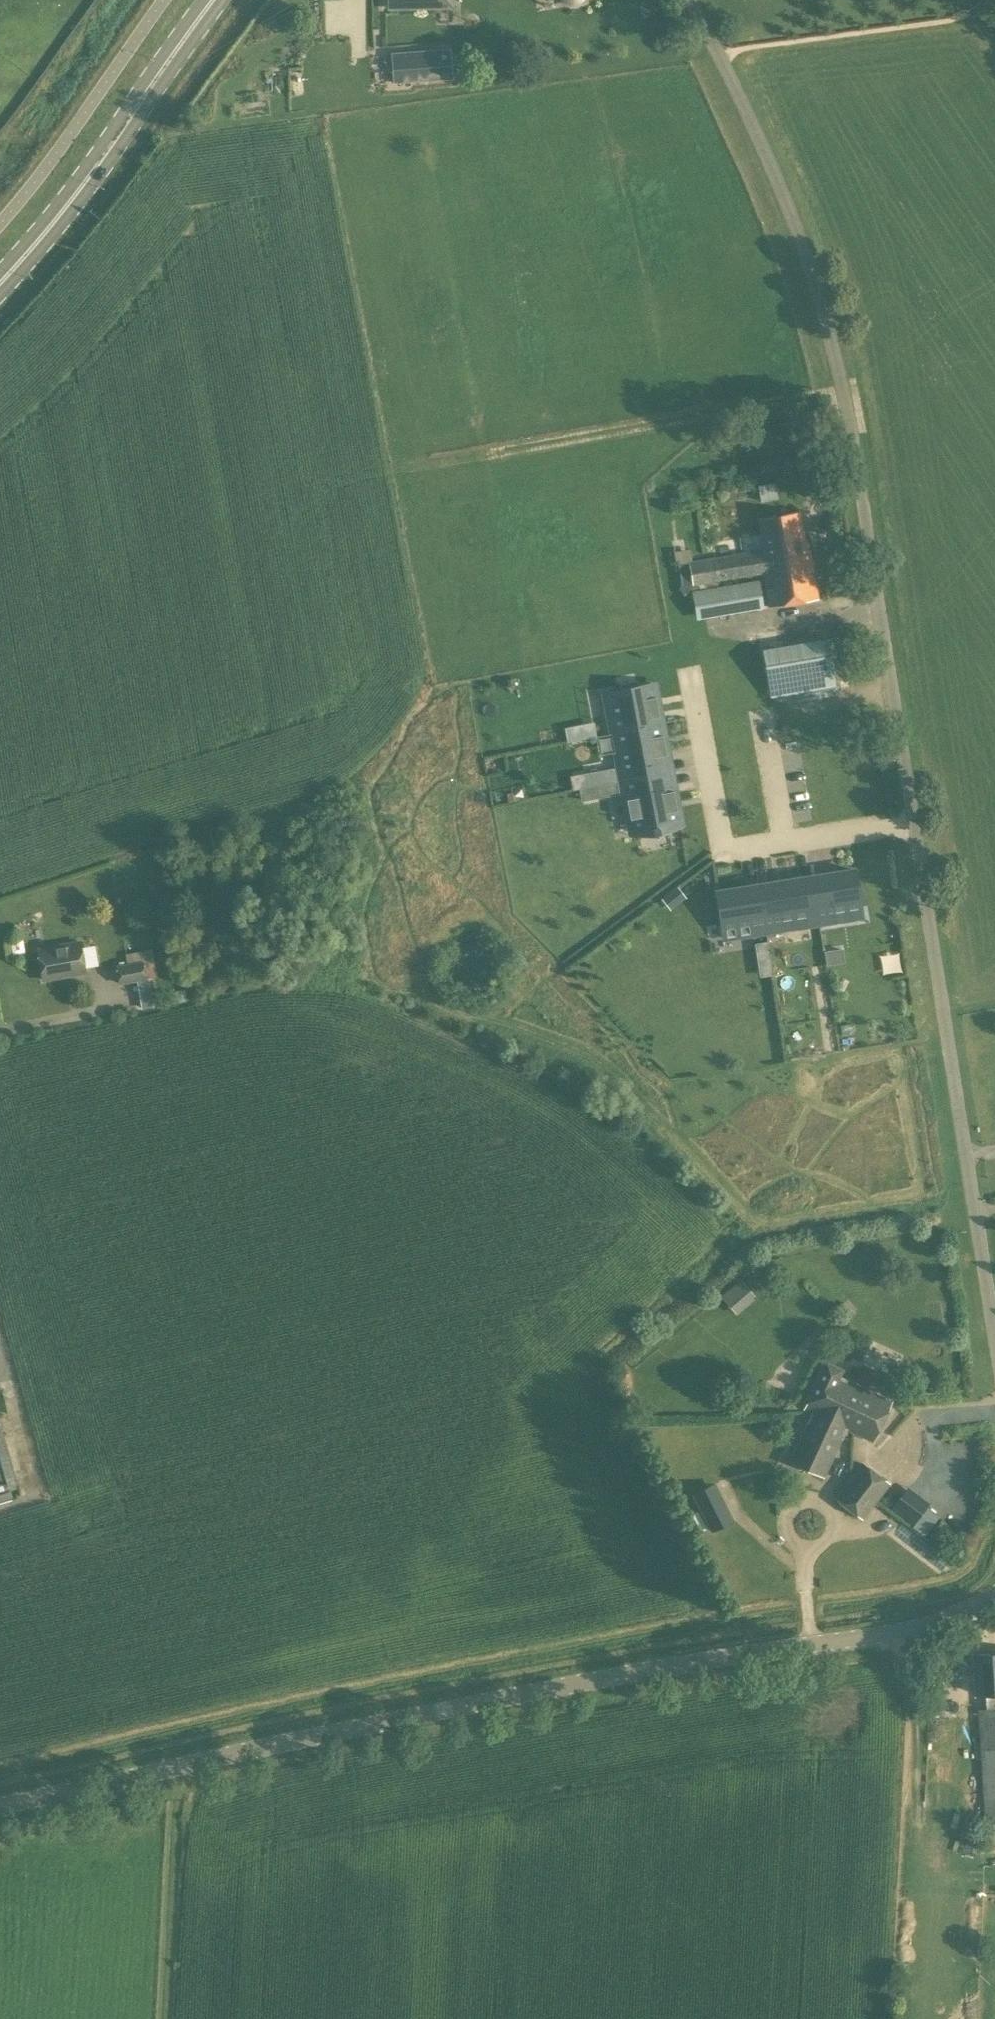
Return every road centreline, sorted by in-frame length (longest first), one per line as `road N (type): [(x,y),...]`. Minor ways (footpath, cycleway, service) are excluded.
road 1 (unclassified): [(994,1334),(861,473),(819,291),(772,167),(689,0)]
road 2 (unclassified): [(0,1802),(686,1662),(927,1625),(994,1599)]
road 3 (secondary): [(0,293),(108,162),(224,0)]
road 4 (secondary): [(204,0),(73,184),(0,270)]

